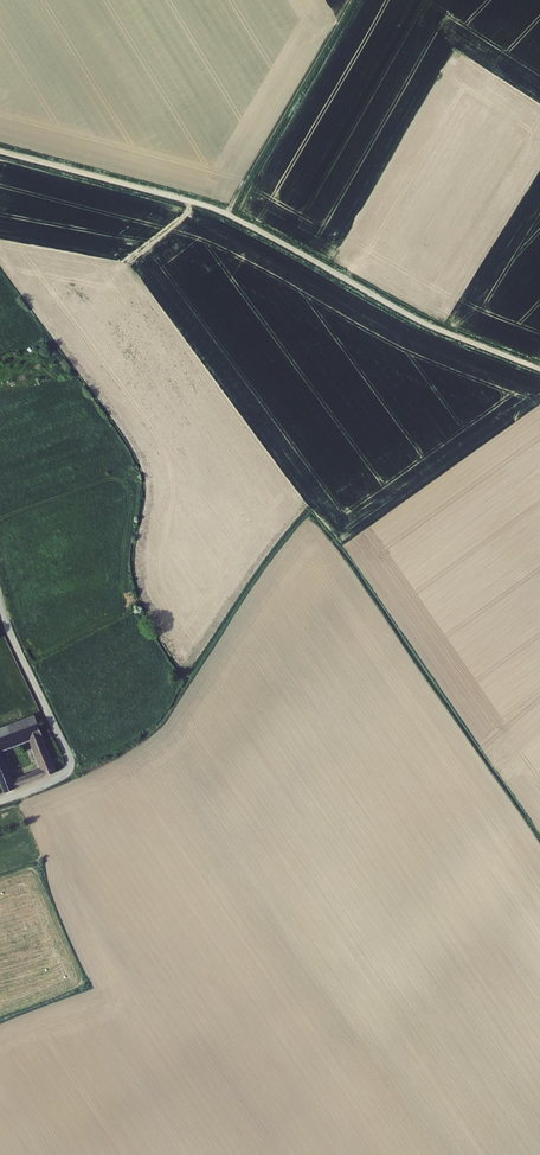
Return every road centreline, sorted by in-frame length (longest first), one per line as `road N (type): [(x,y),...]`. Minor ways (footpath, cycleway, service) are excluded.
road 1 (unclassified): [(539,369),(424,323),(216,209),(0,152)]
road 2 (track): [(70,764),(90,773),(150,736),(245,585),(305,513)]
road 3 (unclassified): [(0,800),(62,774),(70,760),(0,598)]
road 4 (track): [(227,214),(351,0)]

